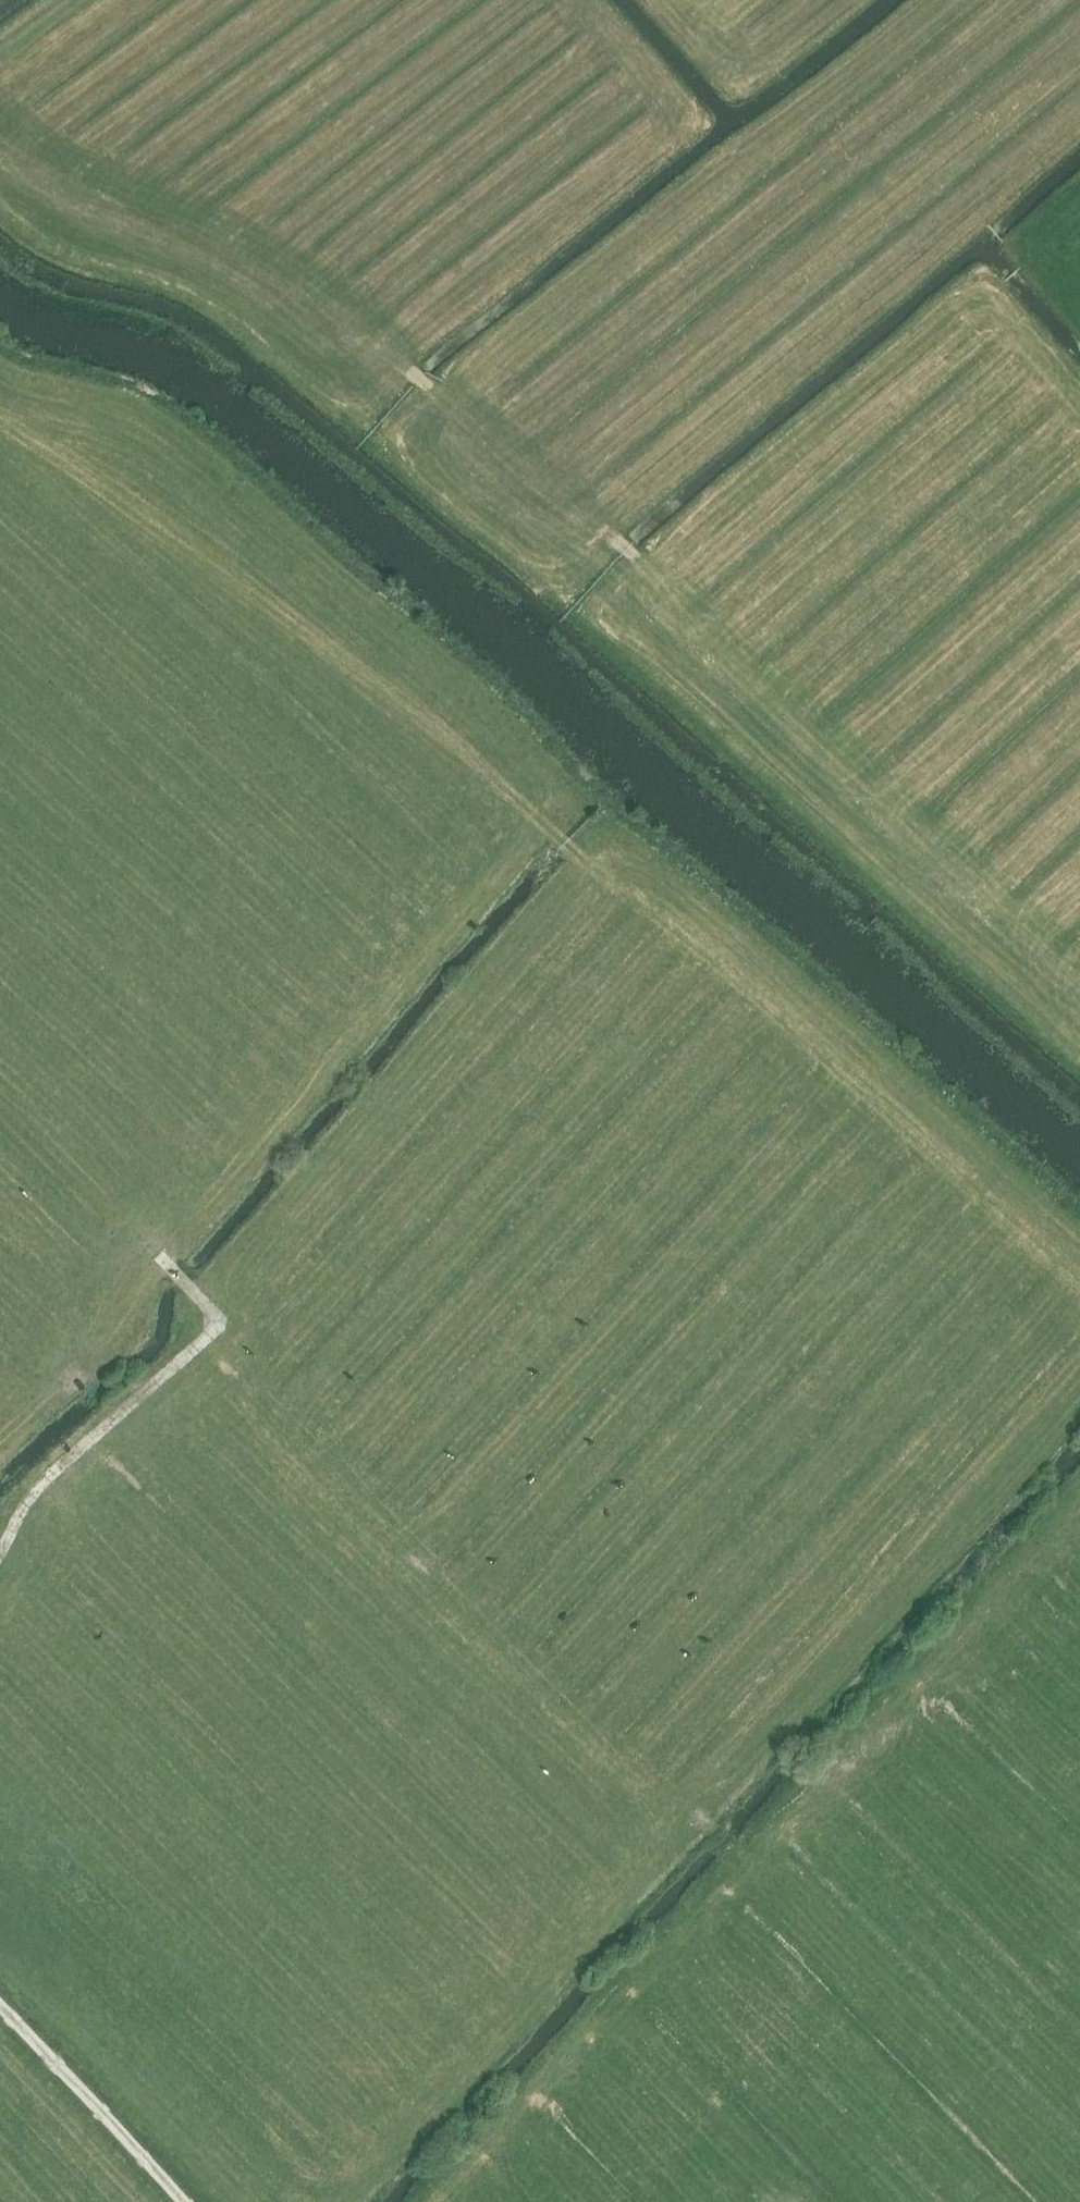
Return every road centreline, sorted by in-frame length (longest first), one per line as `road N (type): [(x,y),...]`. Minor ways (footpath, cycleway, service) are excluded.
road 1 (track): [(0,1552),(41,1485),(210,1335),(212,1310),(157,1254)]
road 2 (track): [(183,2201),(0,2005)]

